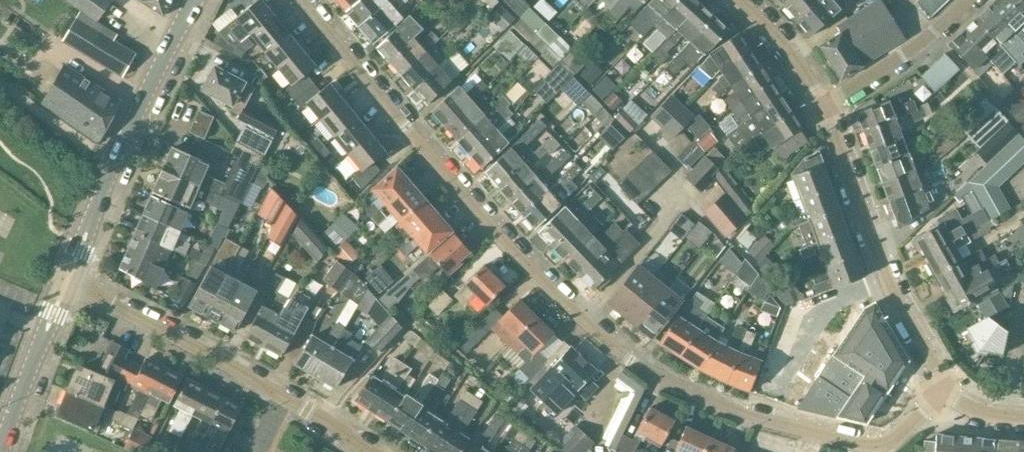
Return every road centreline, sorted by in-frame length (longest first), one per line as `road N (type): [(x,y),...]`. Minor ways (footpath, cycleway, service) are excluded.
road 1 (residential): [(297,0),(500,239),(636,366),(748,416),(882,446),(948,390)]
road 2 (residential): [(371,451),(69,276)]
road 3 (residential): [(826,109),(888,284),(948,390)]
road 4 (tertiary): [(69,276),(194,0)]
road 5 (tertiary): [(0,451),(69,276)]
road 6 (residential): [(963,0),(899,59),(826,109)]
road 7 (residential): [(737,0),(768,28),(826,109)]
road 8 (residential): [(1010,414),(1023,293)]

